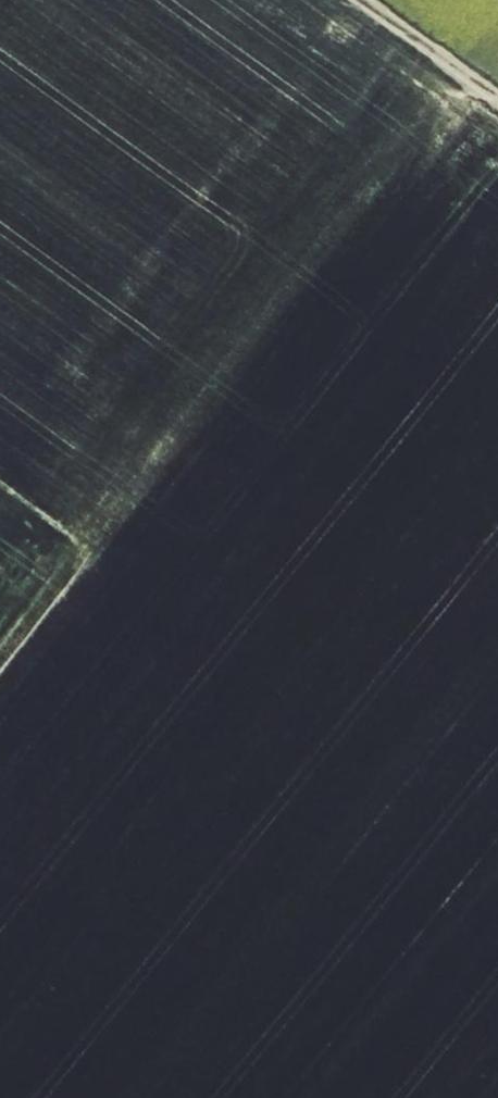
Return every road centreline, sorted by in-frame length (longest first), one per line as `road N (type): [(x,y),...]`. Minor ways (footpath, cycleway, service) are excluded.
road 1 (track): [(497,93),(368,0)]

